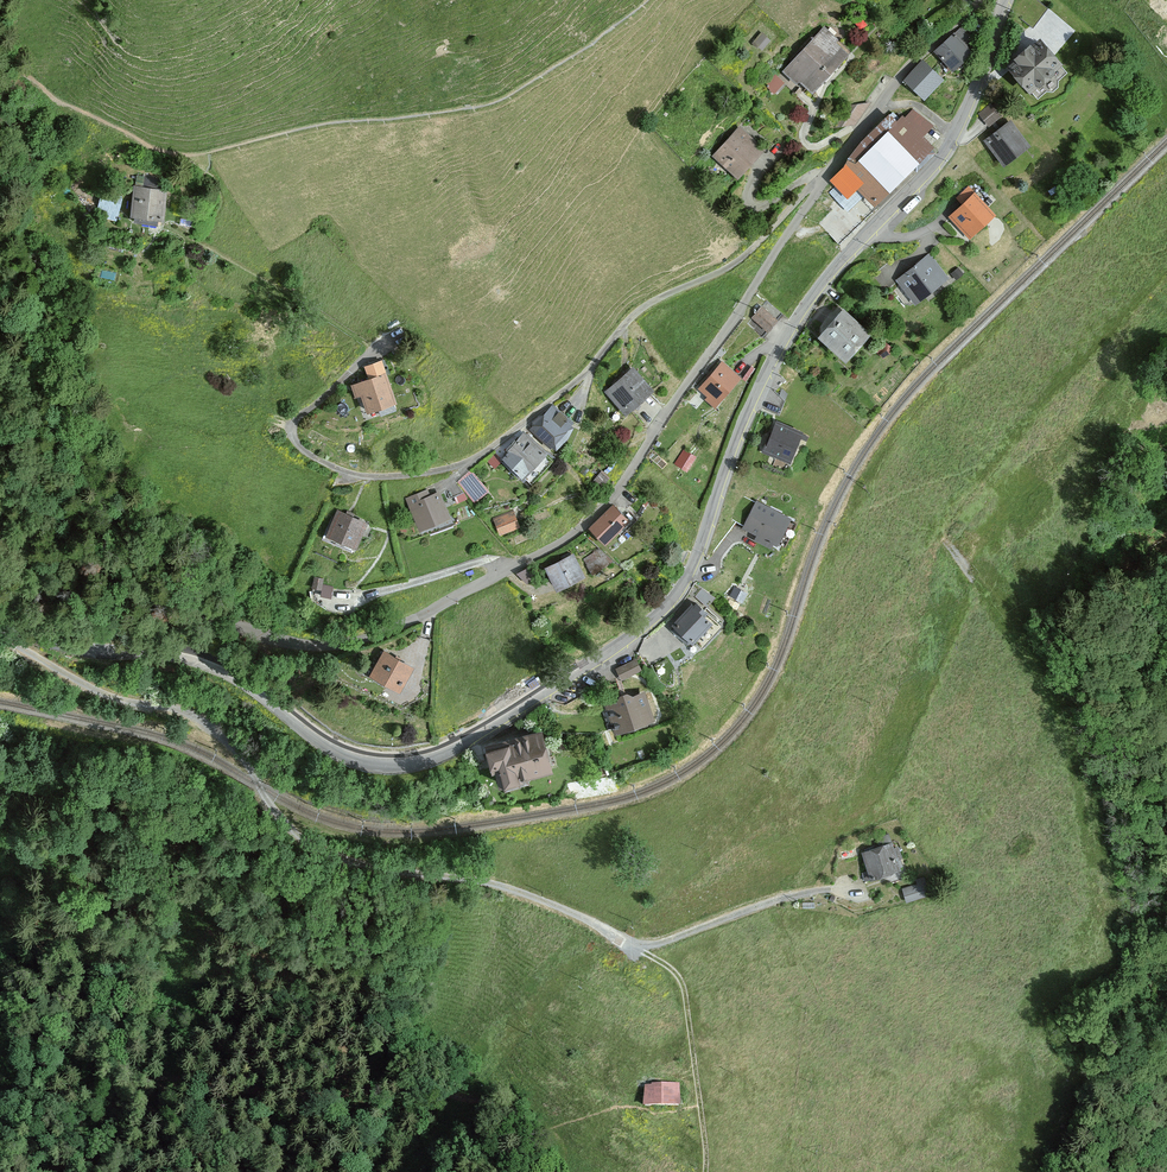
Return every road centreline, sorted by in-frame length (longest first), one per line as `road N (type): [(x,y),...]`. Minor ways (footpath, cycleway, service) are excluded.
road 1 (tertiary): [(1004,0),(968,103),(939,158),(818,287),(772,360),(681,588),(648,625),(593,664),(444,754),(391,765),(323,744),(216,665),(82,649),(8,625)]
road 2 (residential): [(825,181),(611,499),(543,554),(386,633),(332,646),(165,619),(91,633),(8,625)]
road 3 (track): [(0,631),(92,689),(203,719),(248,764),(280,819),(312,845),(367,865),(509,886),(597,922),(671,969),(683,984),(703,1171)]
road 4 (residential): [(825,181),(739,260),(638,311),(578,379),(468,460),(372,477),(322,461),(295,441),(299,417),(375,353)]
road 5 (track): [(1166,277),(984,472)]
road 6 (residential): [(982,0),(914,63),(825,181)]
road 7 (track): [(631,942),(663,940),(795,895),(849,891)]

